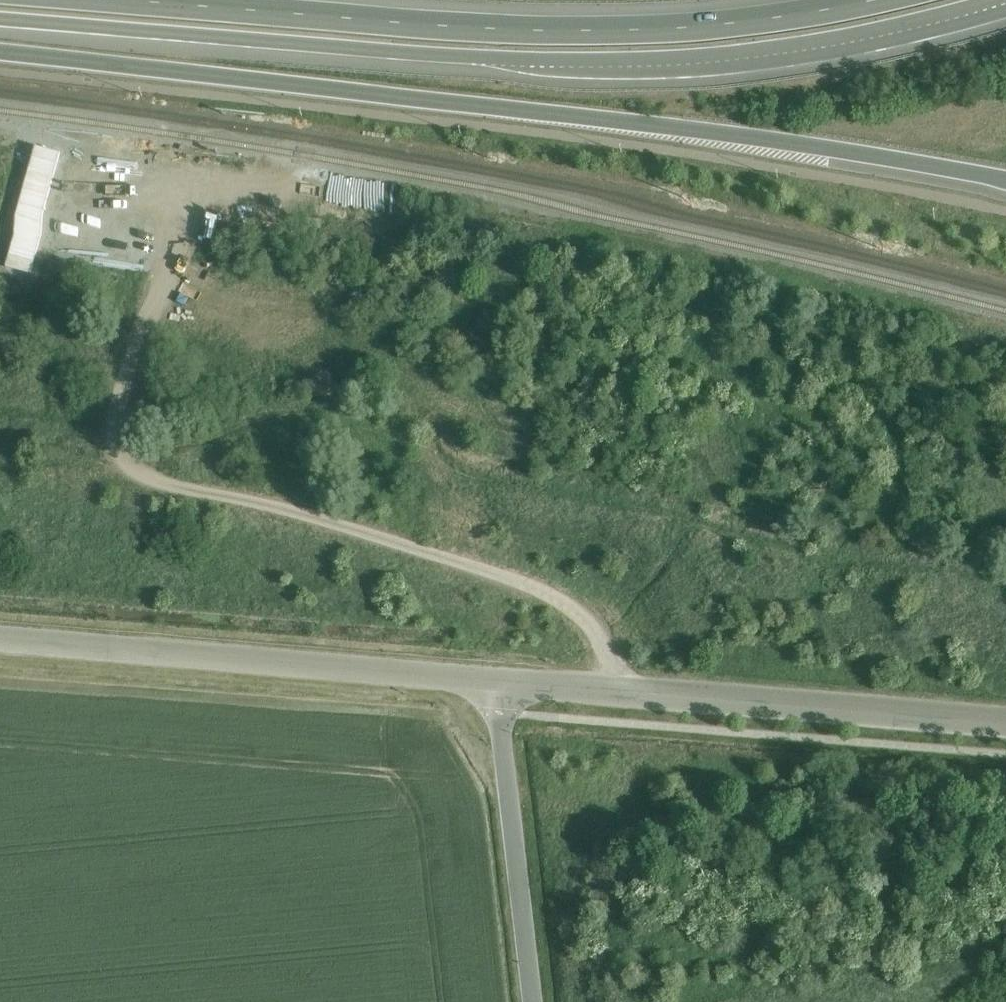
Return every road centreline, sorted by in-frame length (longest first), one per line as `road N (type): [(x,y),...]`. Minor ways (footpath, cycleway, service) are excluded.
road 1 (motorway): [(0,57),(670,131),(1005,182)]
road 2 (primary): [(0,25),(600,67),(838,43),(1005,2)]
road 3 (track): [(595,690),(596,642),(569,610),(315,522),(172,492),(144,481),(126,460),(125,388),(211,194)]
road 4 (primary): [(904,0),(713,31),(600,37),(64,0)]
road 5 (tertiary): [(494,684),(1005,723)]
road 6 (unclassified): [(494,684),(0,641)]
road 7 (tertiary): [(531,1001),(494,684)]

